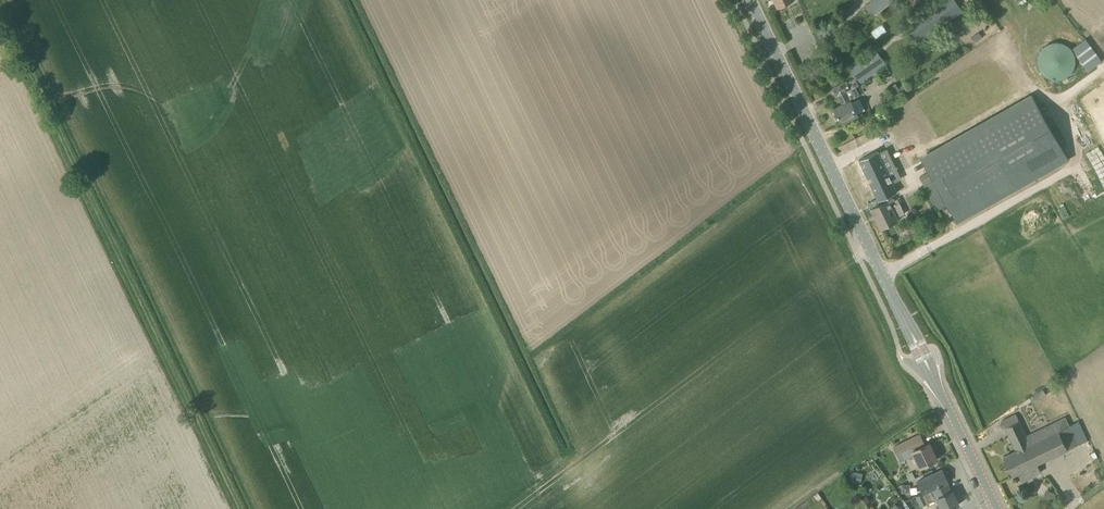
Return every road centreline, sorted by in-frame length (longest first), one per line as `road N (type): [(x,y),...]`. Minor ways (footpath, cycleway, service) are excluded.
road 1 (track): [(0,12),(241,508)]
road 2 (track): [(830,167),(884,141),(914,173),(947,235),(1077,161),(1052,116),(1103,71)]
road 3 (tertiary): [(911,331),(750,0)]
road 4 (tertiary): [(994,504),(930,371)]

